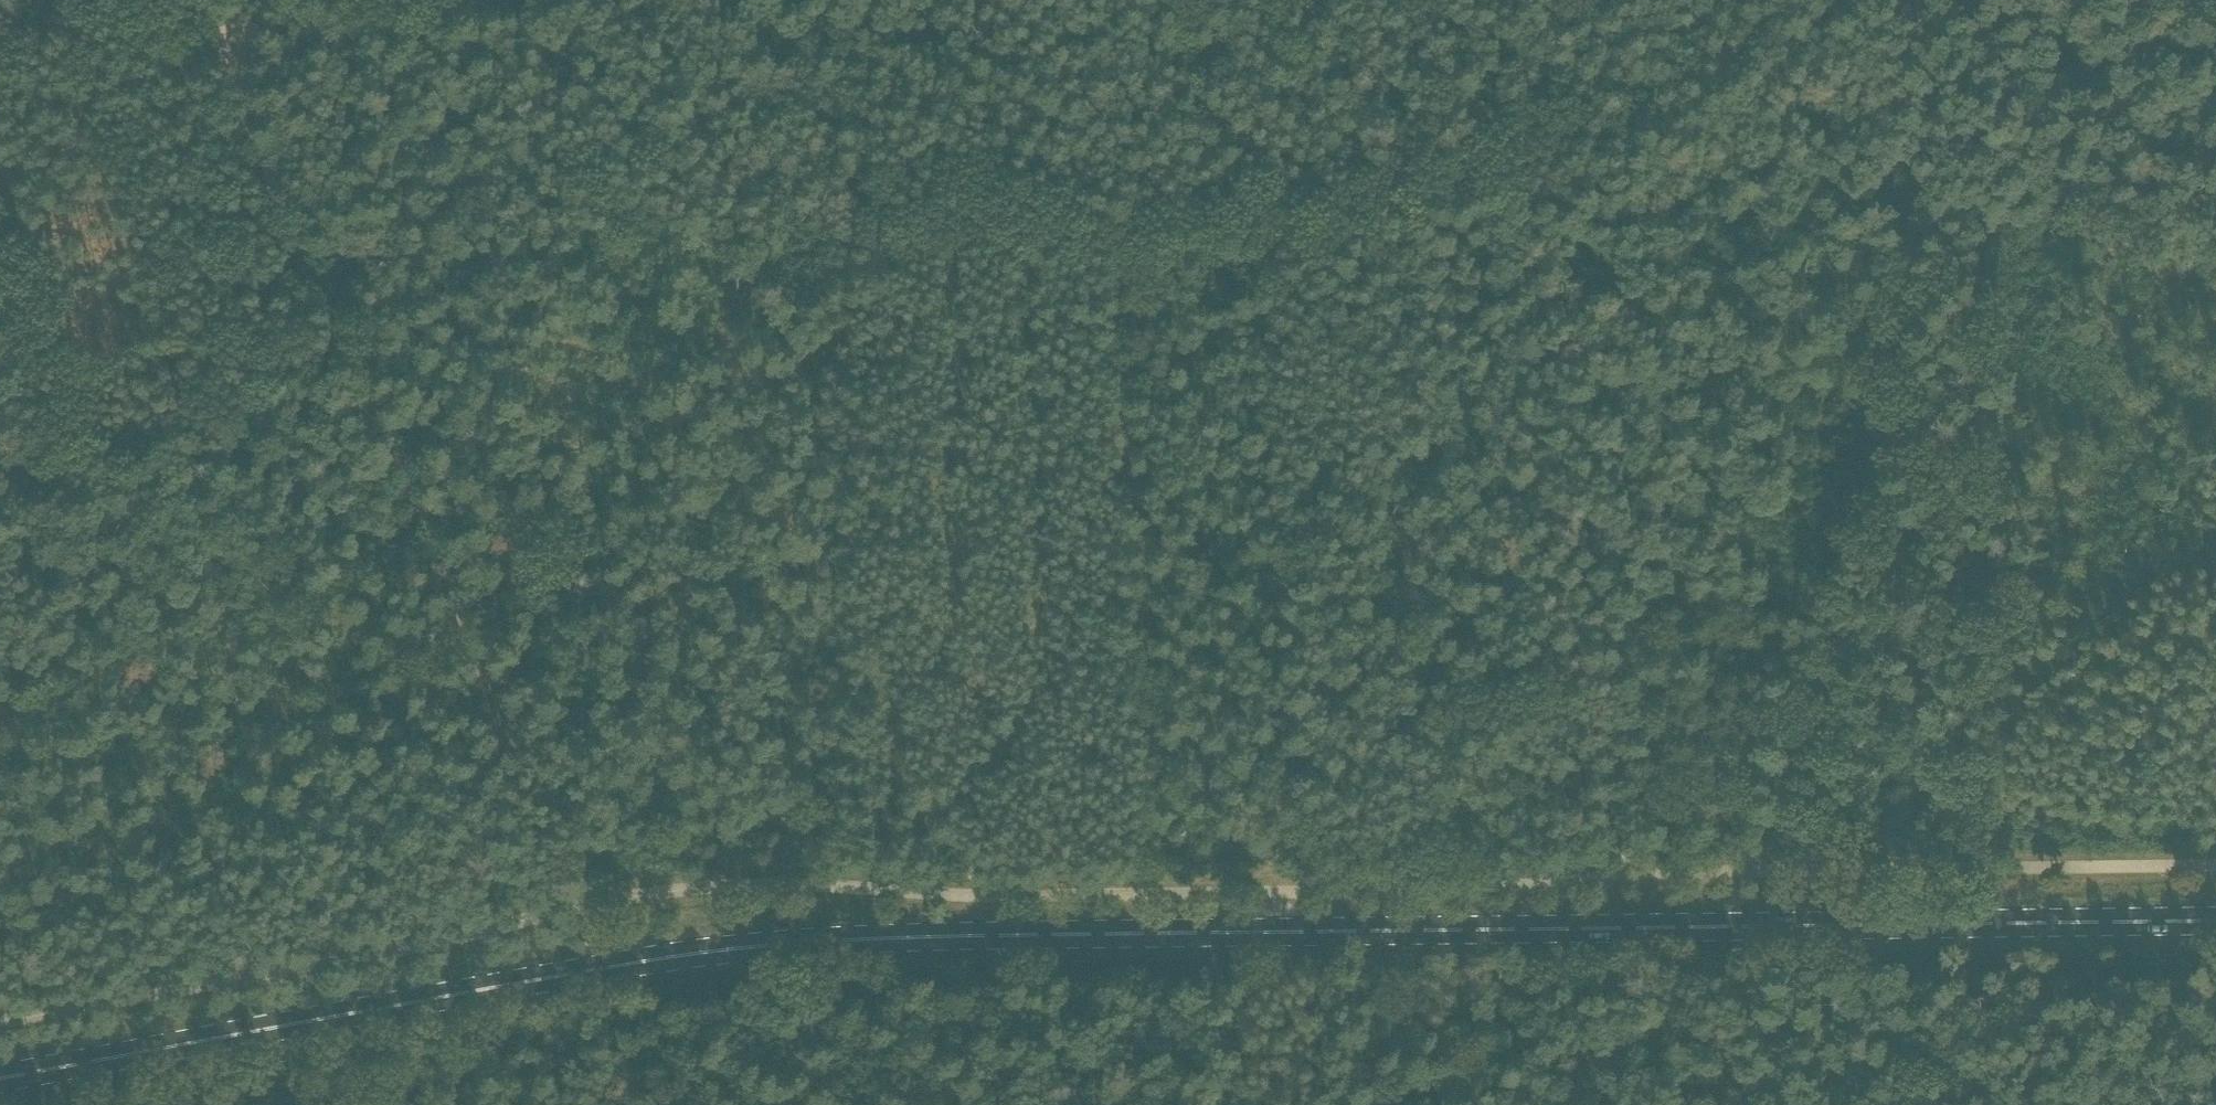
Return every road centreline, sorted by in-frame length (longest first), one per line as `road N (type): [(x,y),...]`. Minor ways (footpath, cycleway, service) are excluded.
road 1 (primary): [(0,1079),(615,966),(891,937),(2215,921)]
road 2 (track): [(220,47),(479,0)]
road 3 (track): [(0,57),(131,0)]

